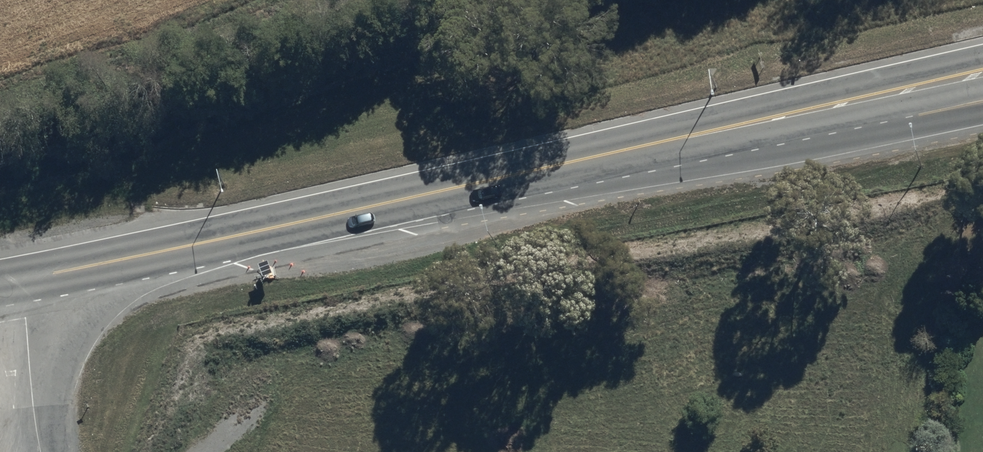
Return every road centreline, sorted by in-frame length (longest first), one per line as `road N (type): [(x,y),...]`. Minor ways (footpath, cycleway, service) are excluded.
road 1 (secondary): [(639,148),(21,278)]
road 2 (secondary): [(982,73),(639,148)]
road 3 (motorway): [(982,113),(736,153),(639,148)]
road 4 (unclassified): [(21,278),(39,451)]

